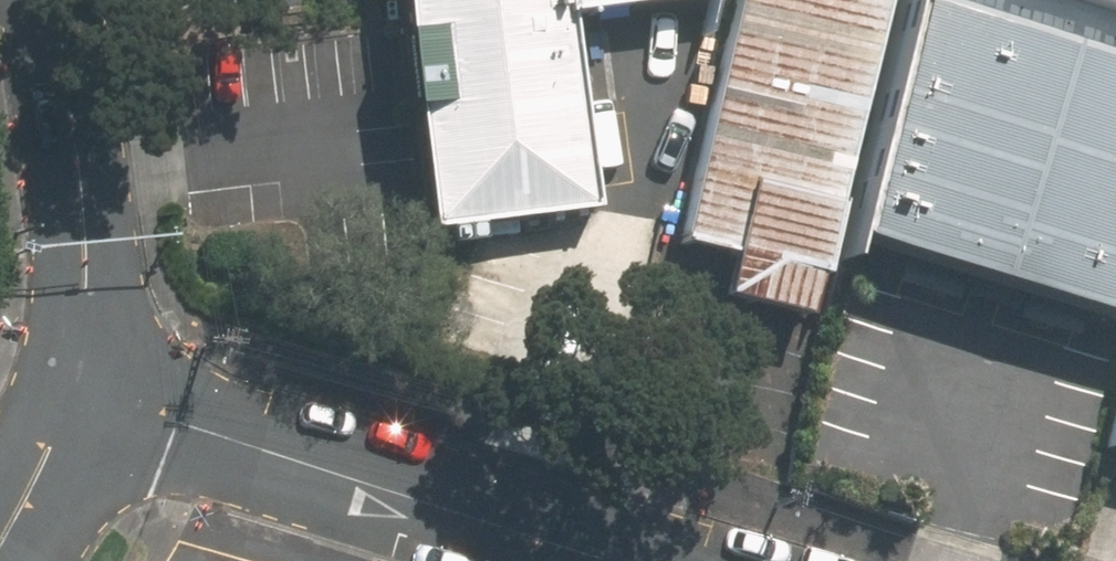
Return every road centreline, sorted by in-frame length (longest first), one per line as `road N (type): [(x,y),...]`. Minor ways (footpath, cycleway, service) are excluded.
road 1 (residential): [(629,560),(76,393)]
road 2 (residential): [(54,0),(87,237),(89,341),(76,393)]
road 3 (residential): [(76,393),(0,536)]

